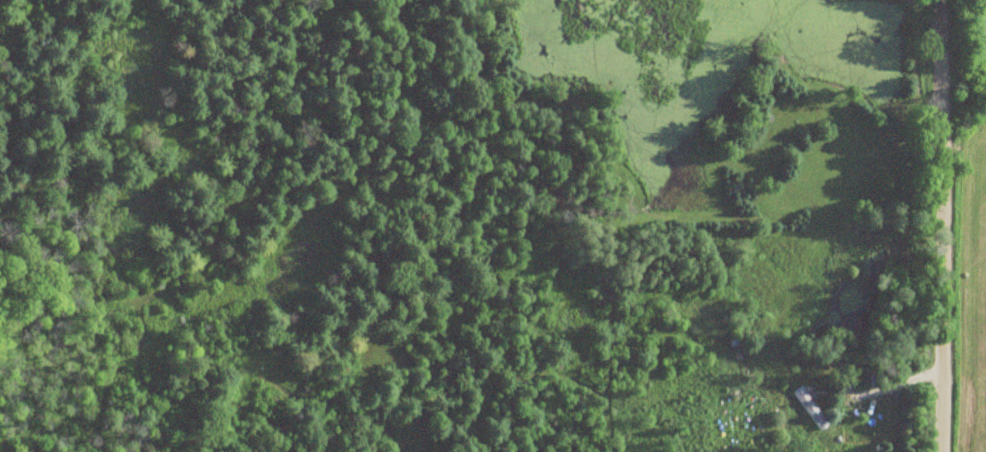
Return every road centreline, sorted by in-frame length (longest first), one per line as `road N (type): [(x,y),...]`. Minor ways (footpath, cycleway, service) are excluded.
road 1 (residential): [(941,0),(949,240),(943,451)]

